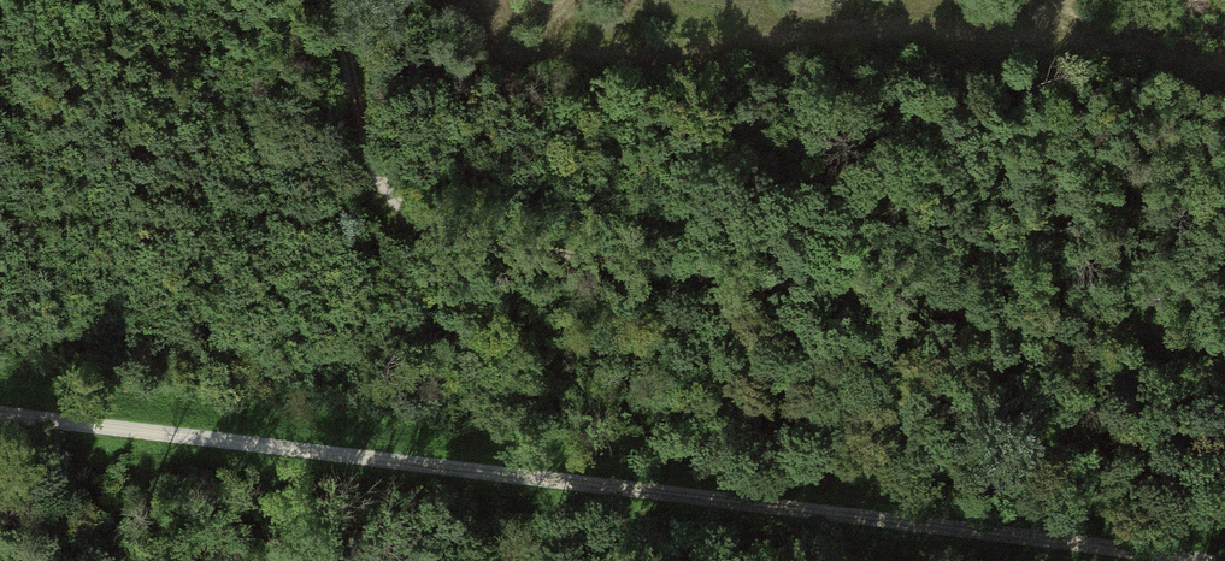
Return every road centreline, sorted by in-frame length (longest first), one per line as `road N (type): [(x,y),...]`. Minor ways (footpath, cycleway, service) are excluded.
road 1 (track): [(1195,560),(0,414)]
road 2 (track): [(337,0),(361,119),(389,198),(423,228),(526,254),(1224,342)]

